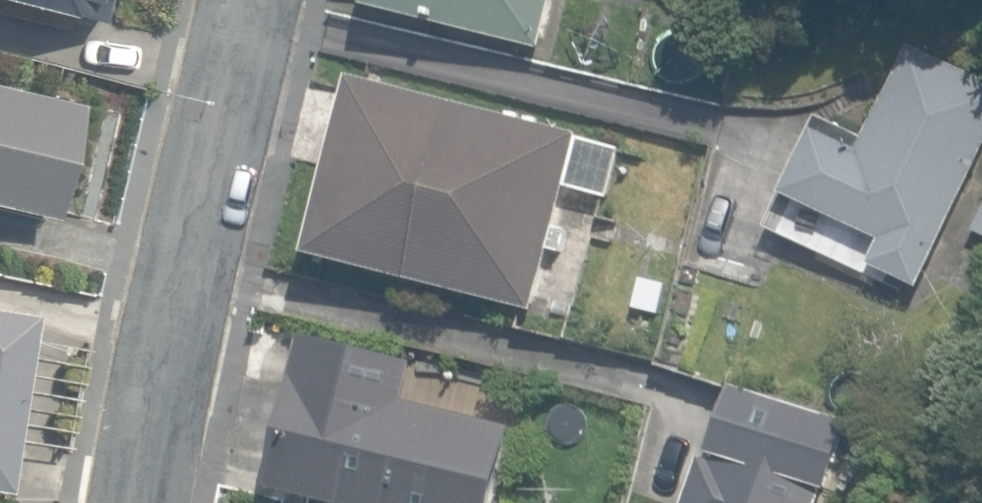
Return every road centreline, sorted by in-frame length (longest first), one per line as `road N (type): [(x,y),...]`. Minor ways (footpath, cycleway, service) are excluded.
road 1 (residential): [(250,0),(131,502)]

